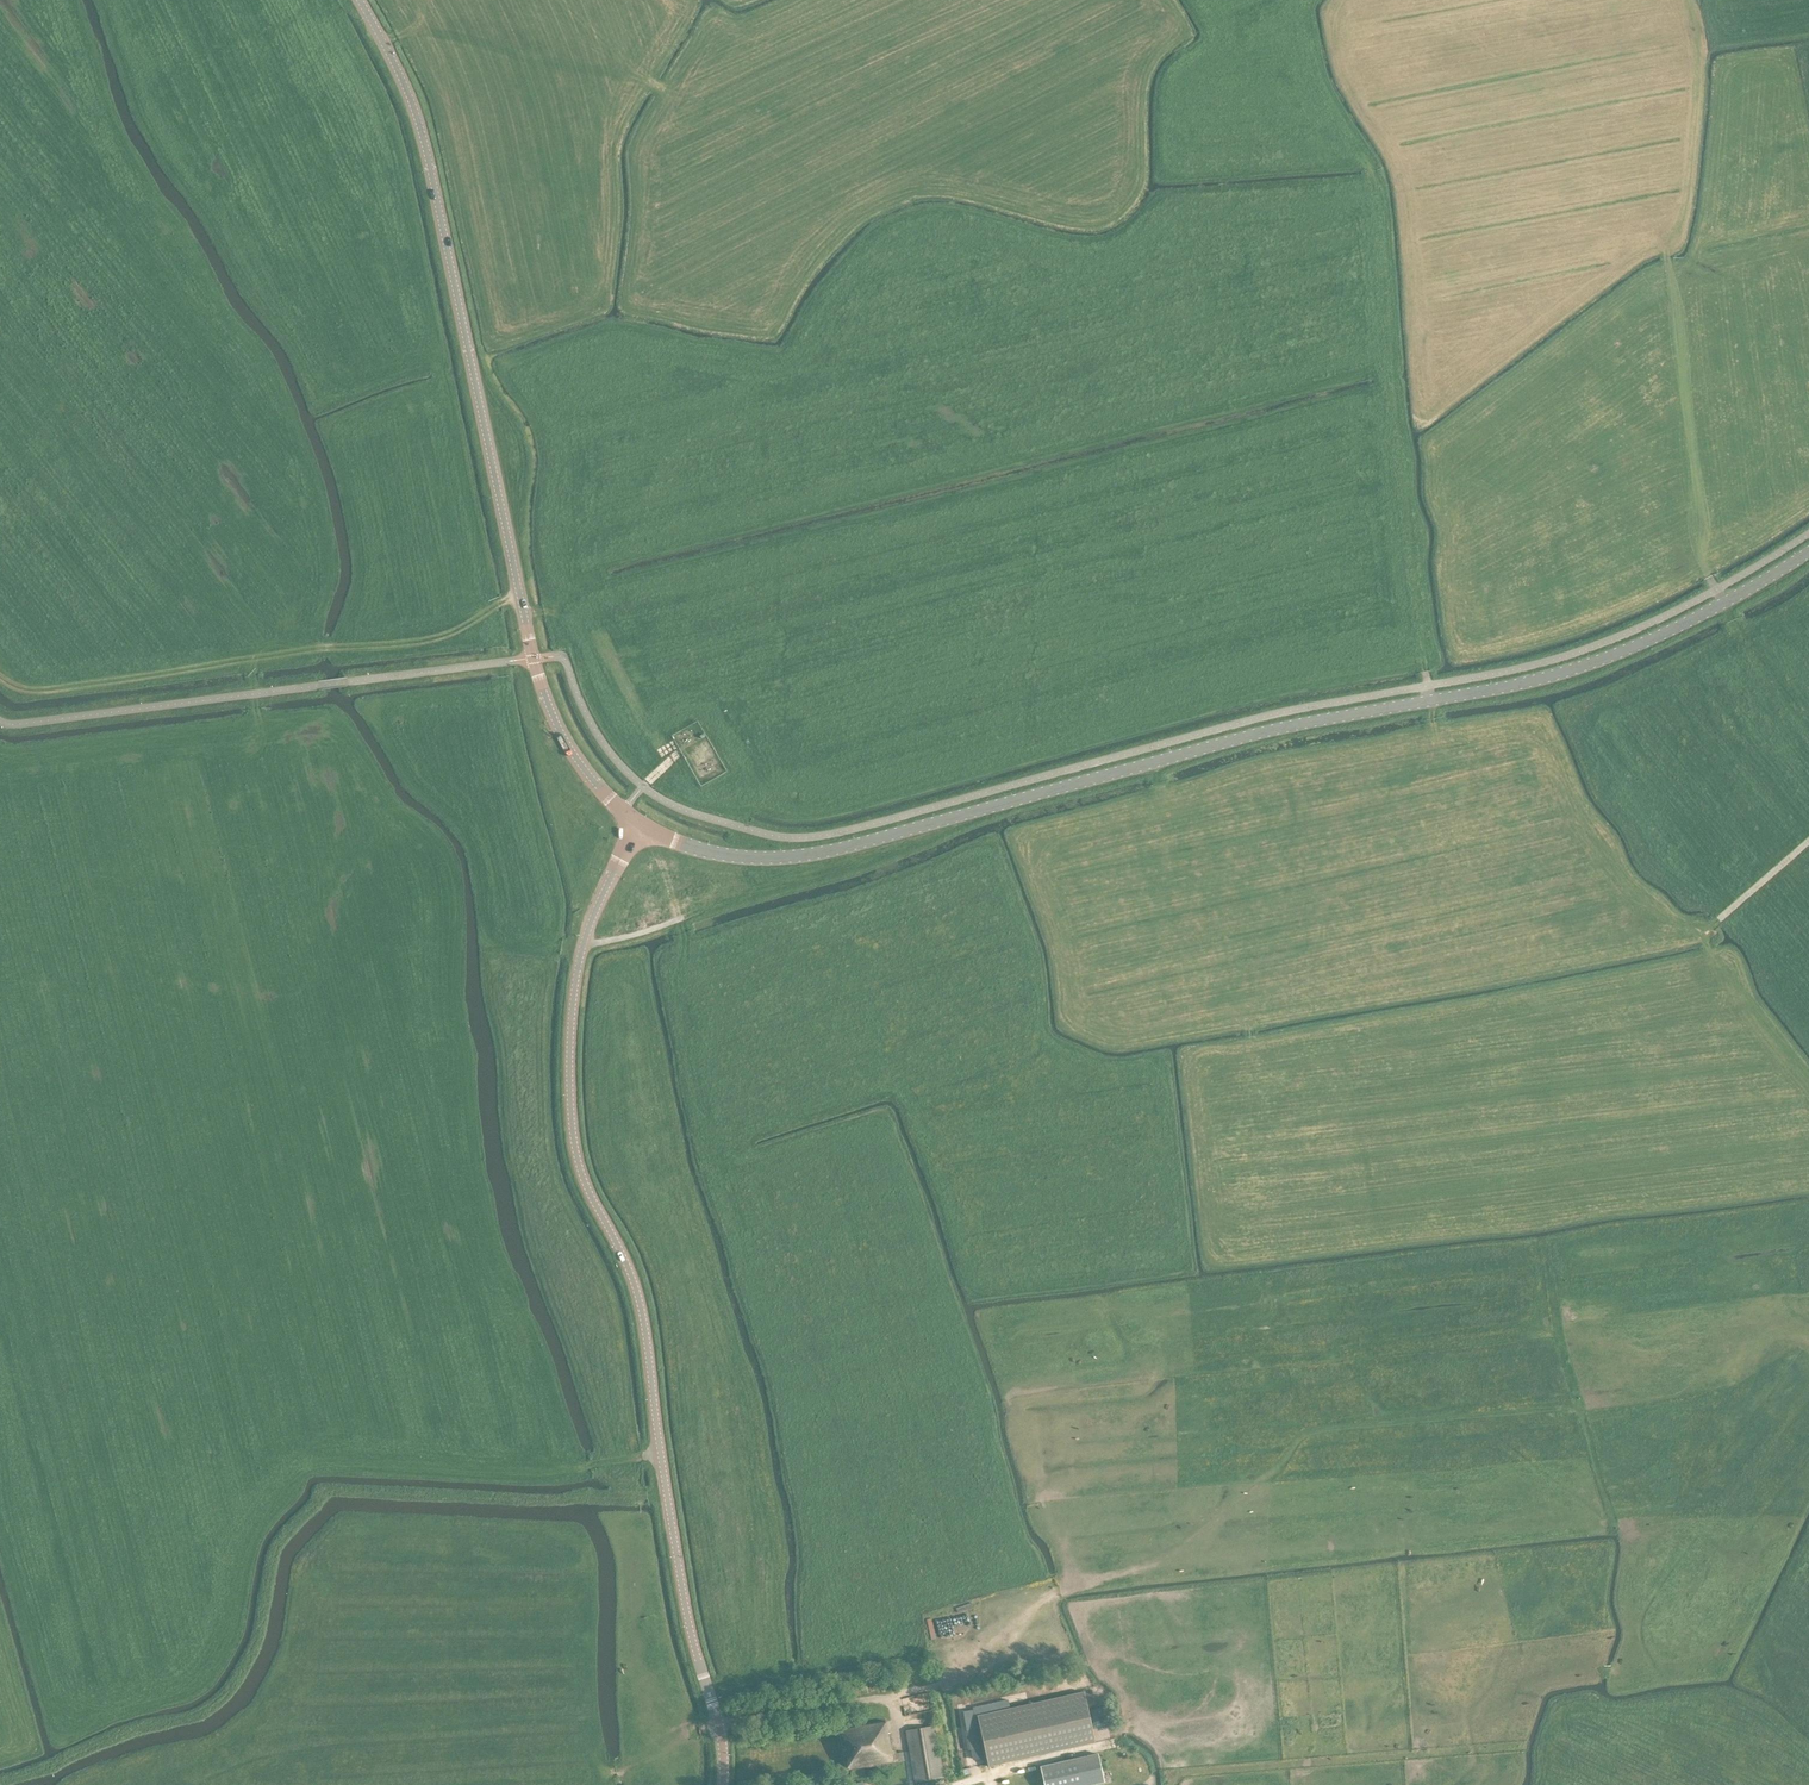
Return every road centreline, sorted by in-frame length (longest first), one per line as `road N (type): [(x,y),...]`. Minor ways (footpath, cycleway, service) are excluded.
road 1 (tertiary): [(640,825),(724,854),(827,852),(1240,738),(1568,671),(1689,621),(1808,552)]
road 2 (tertiary): [(723,1784),(719,1726),(687,1615),(638,1297),(581,1173),(571,1117),(578,962),(602,893),(640,825)]
road 3 (tertiary): [(640,825),(591,778),(544,696),(417,115),(360,0)]
road 4 (track): [(0,1782),(197,1715),(230,1693),(256,1645),(275,1551),(320,1492),(556,1503),(666,1497)]
road 5 (track): [(1708,930),(1808,842)]
road 6 (track): [(608,1772),(718,1722)]

